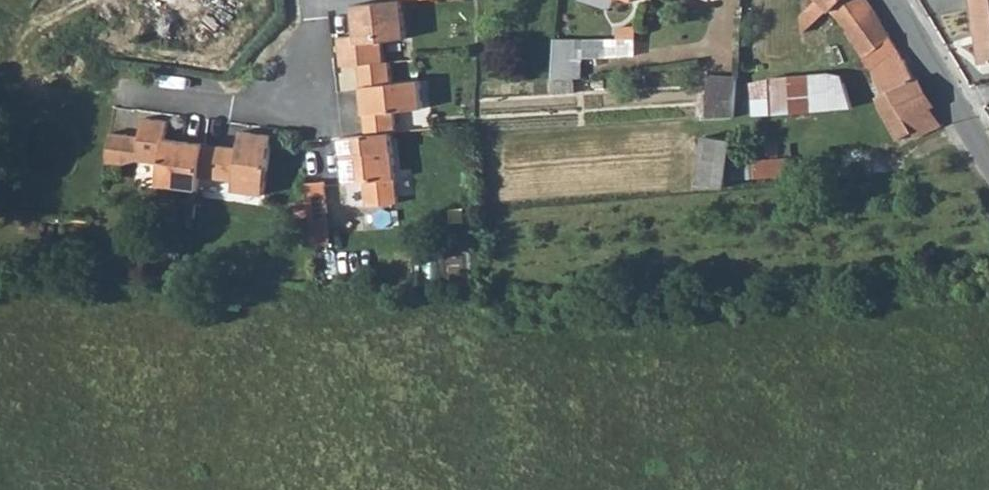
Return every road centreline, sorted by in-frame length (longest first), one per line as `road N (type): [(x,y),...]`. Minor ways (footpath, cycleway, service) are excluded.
road 1 (residential): [(316,0),(320,24),(269,113),(117,93)]
road 2 (residential): [(896,0),(988,158)]

